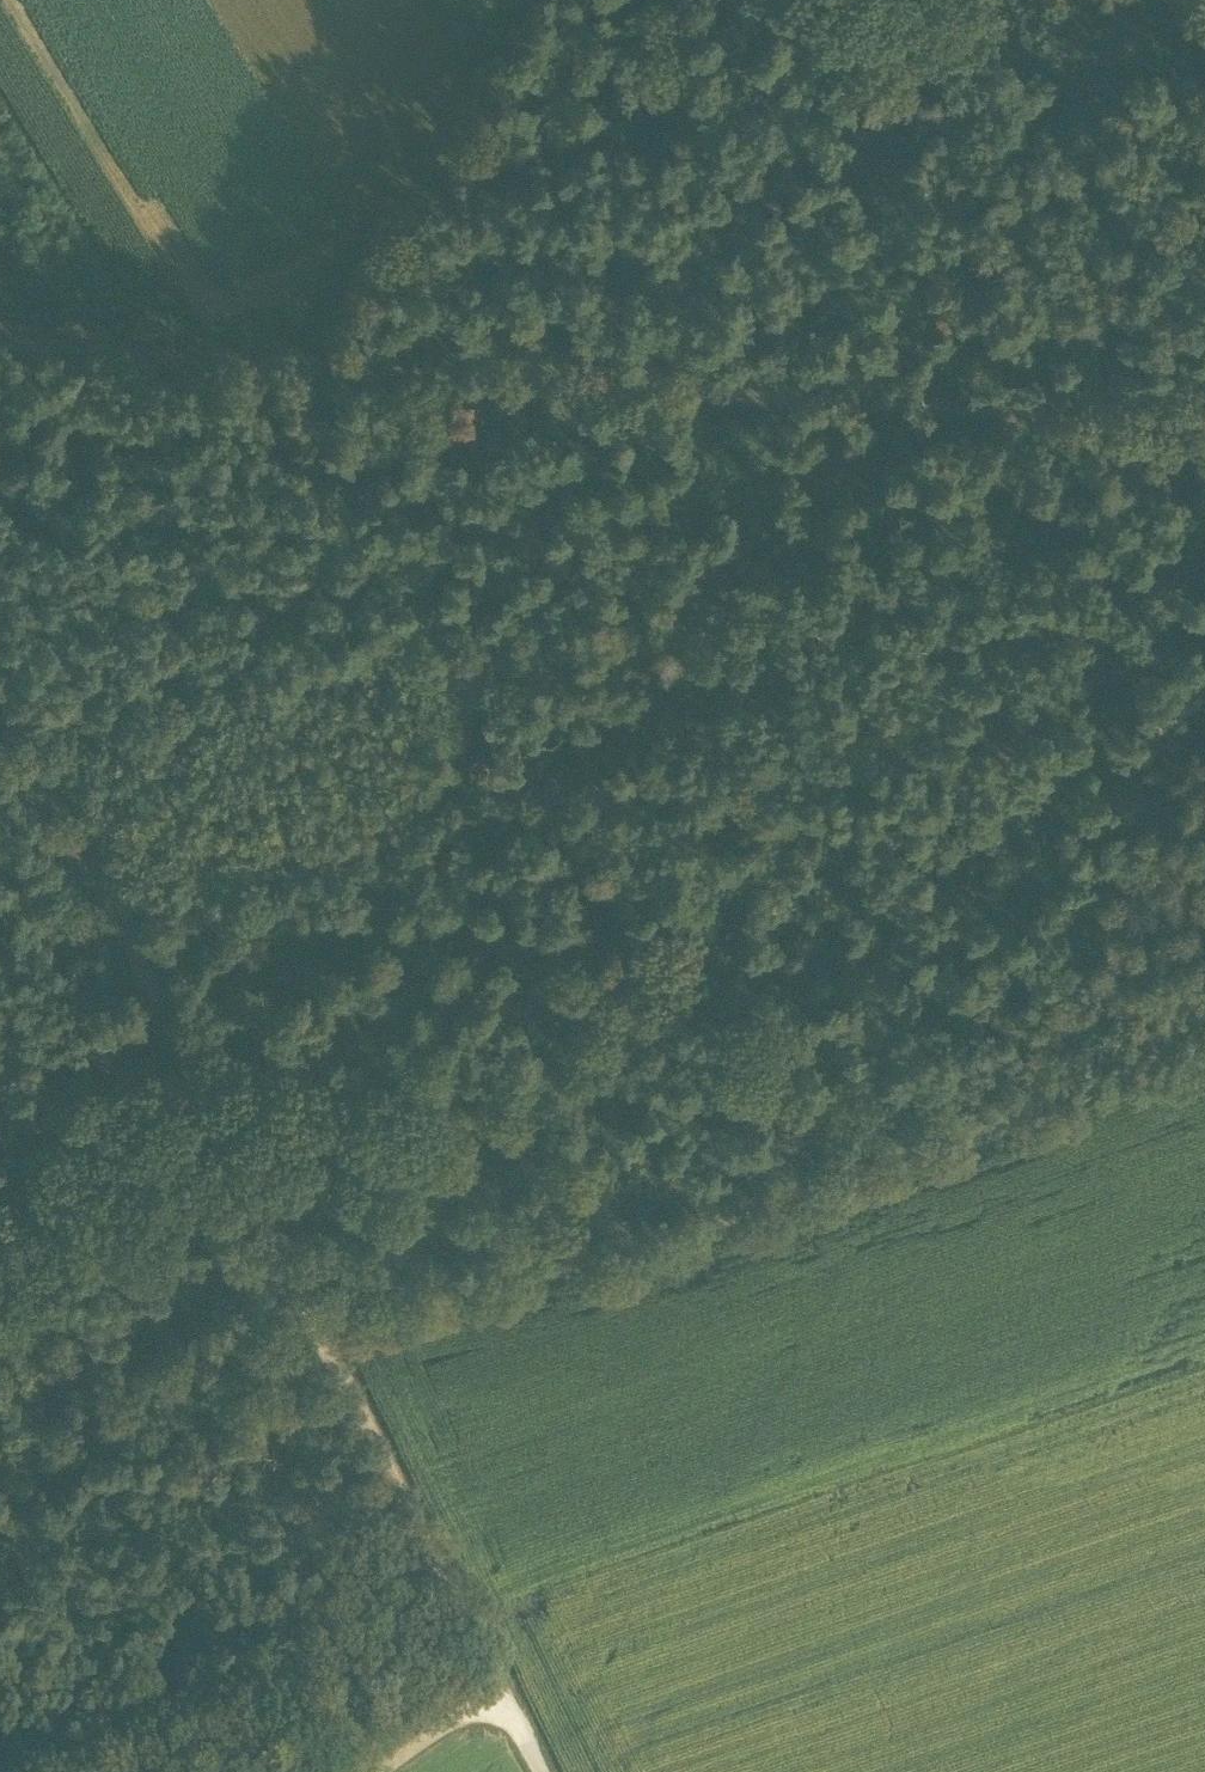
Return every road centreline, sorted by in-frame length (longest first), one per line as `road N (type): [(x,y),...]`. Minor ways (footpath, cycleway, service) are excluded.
road 1 (track): [(378,1771),(499,1689),(0,679)]
road 2 (track): [(1204,426),(0,342)]

